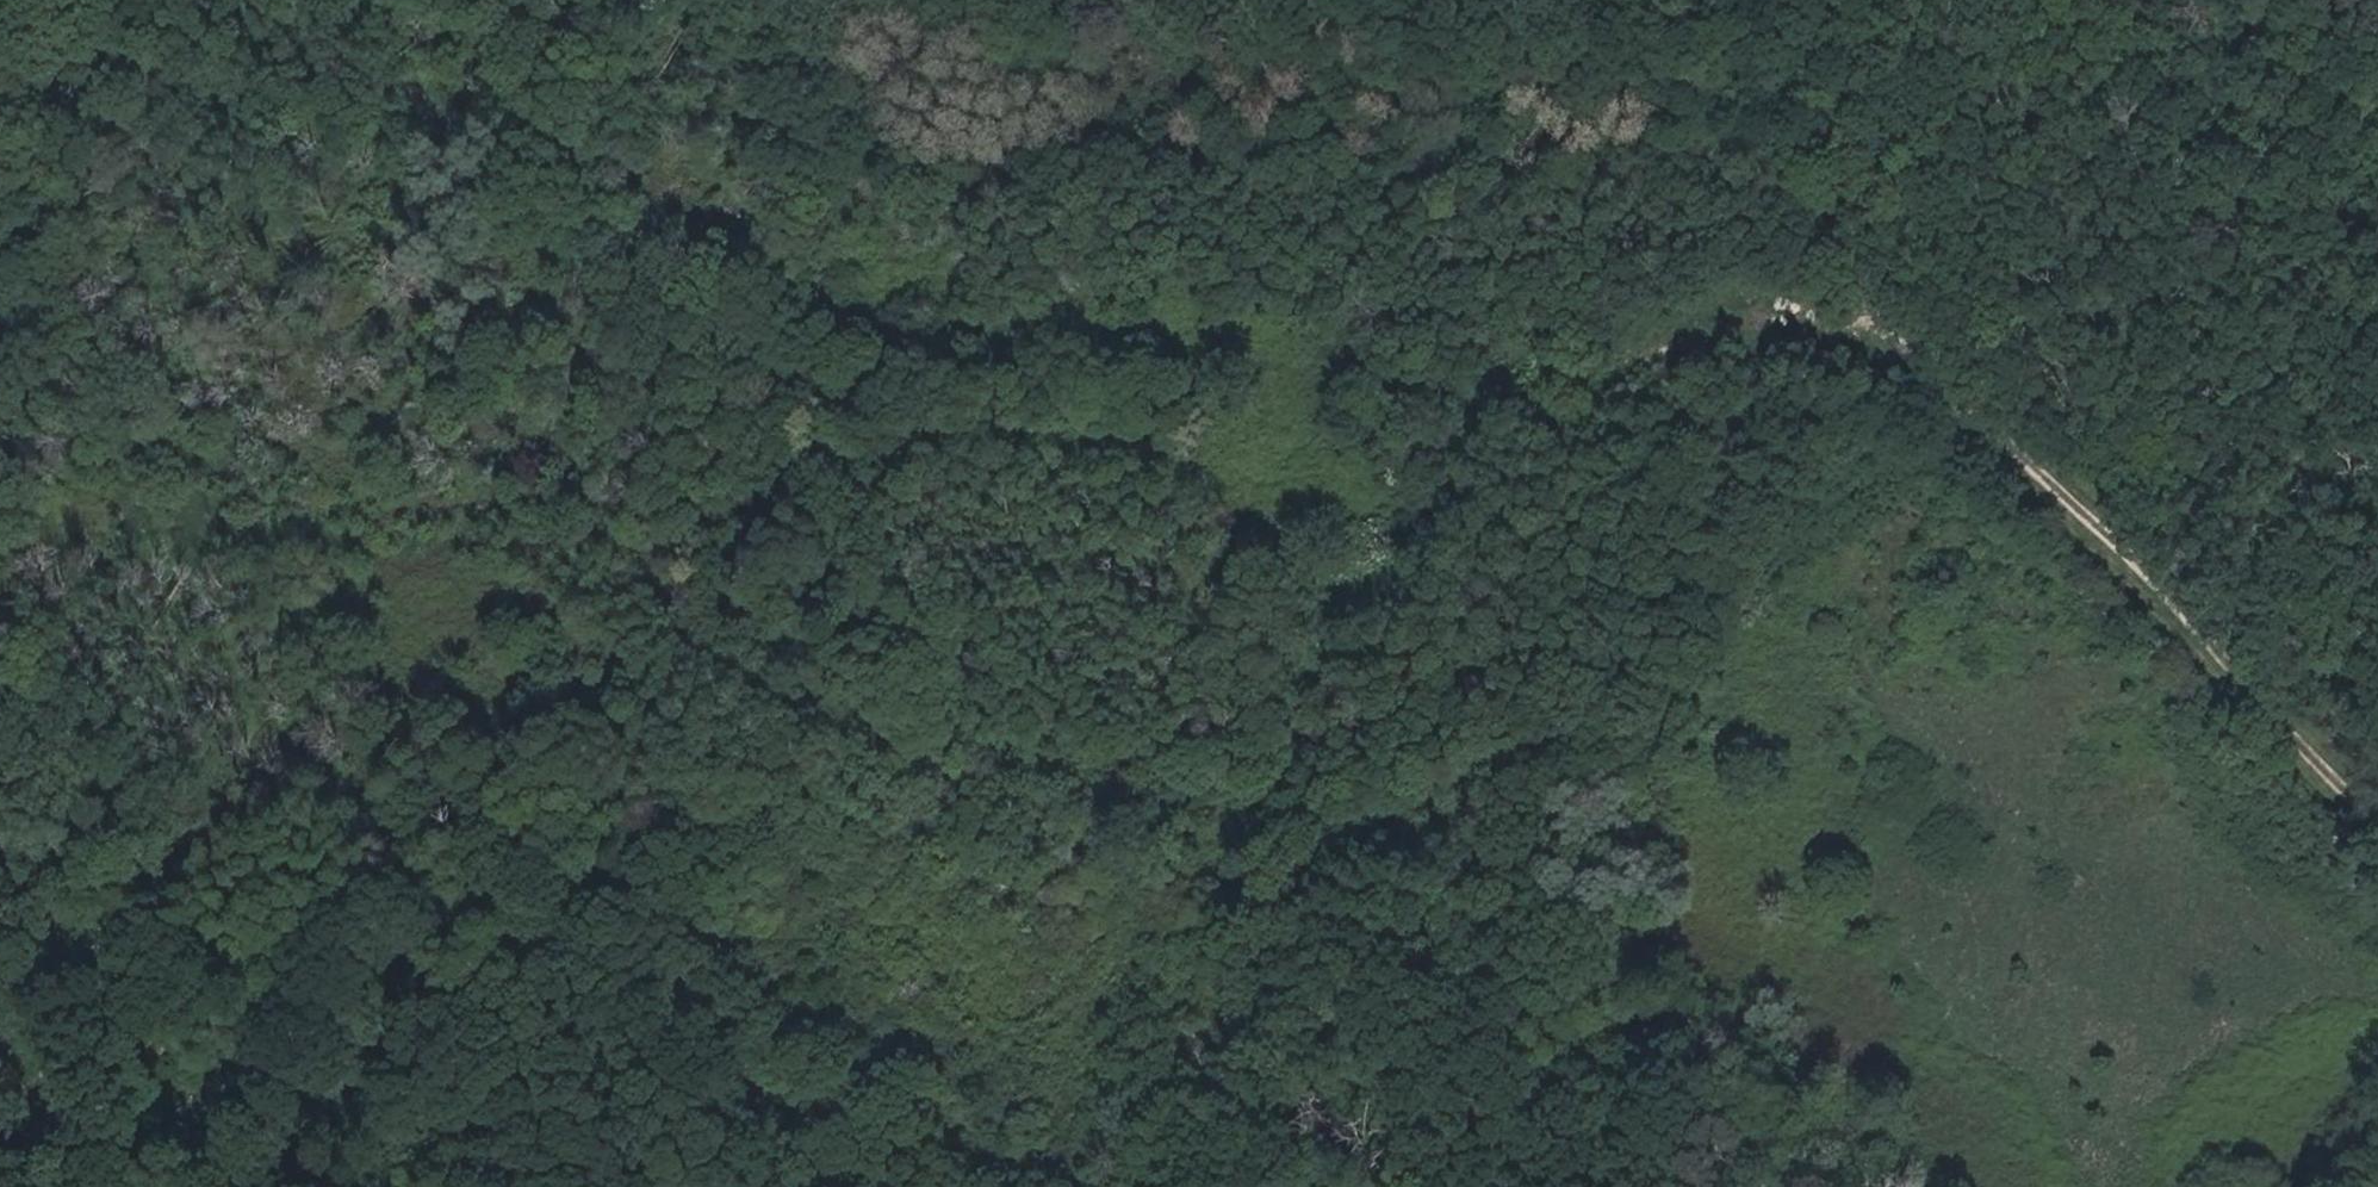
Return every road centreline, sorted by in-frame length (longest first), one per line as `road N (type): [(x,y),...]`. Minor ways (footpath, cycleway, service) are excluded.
road 1 (track): [(2377,803),(1863,317),(1839,0)]

